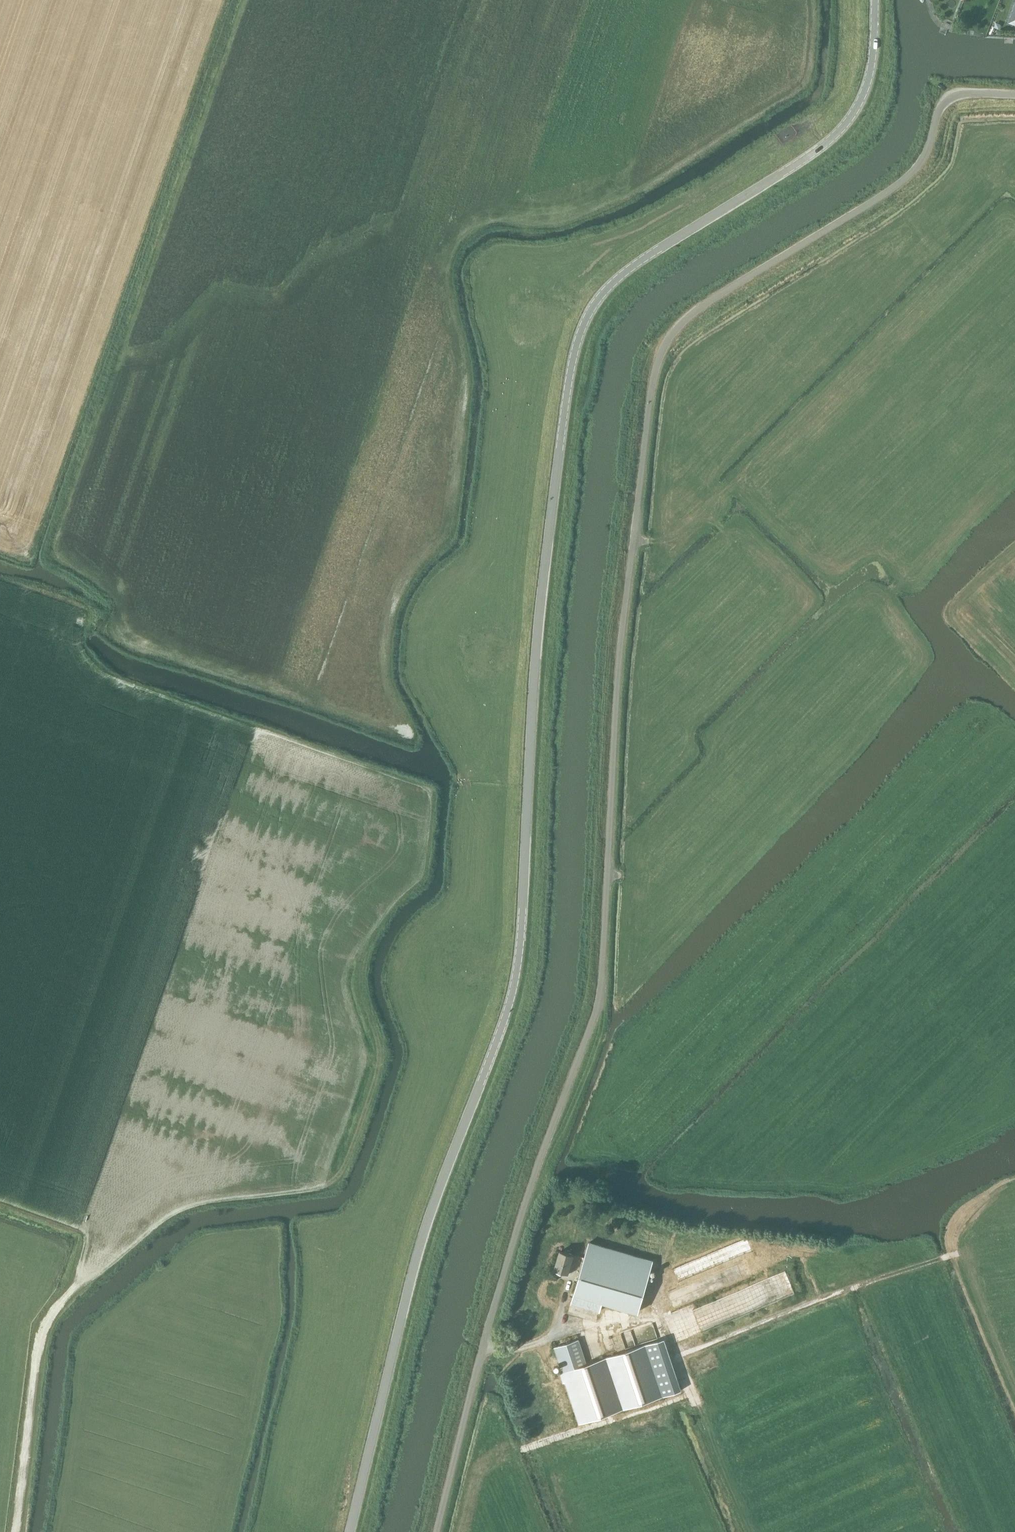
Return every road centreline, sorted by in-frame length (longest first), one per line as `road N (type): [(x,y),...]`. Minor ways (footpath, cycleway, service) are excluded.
road 1 (tertiary): [(351,1531),(420,1250),(517,977),(543,597),(581,332),(620,274),(839,132),(872,71),(874,0)]
road 2 (unclassified): [(438,1531),(519,1224),(601,998),(616,698),(658,363),(671,334),(698,308),(918,165),(948,99),(1014,94)]
road 3 (track): [(464,1531),(485,1465),(692,1395),(666,1317),(570,1331),(519,1349),(485,1346)]
road 4 (track): [(88,1267),(45,1325),(16,1531)]

